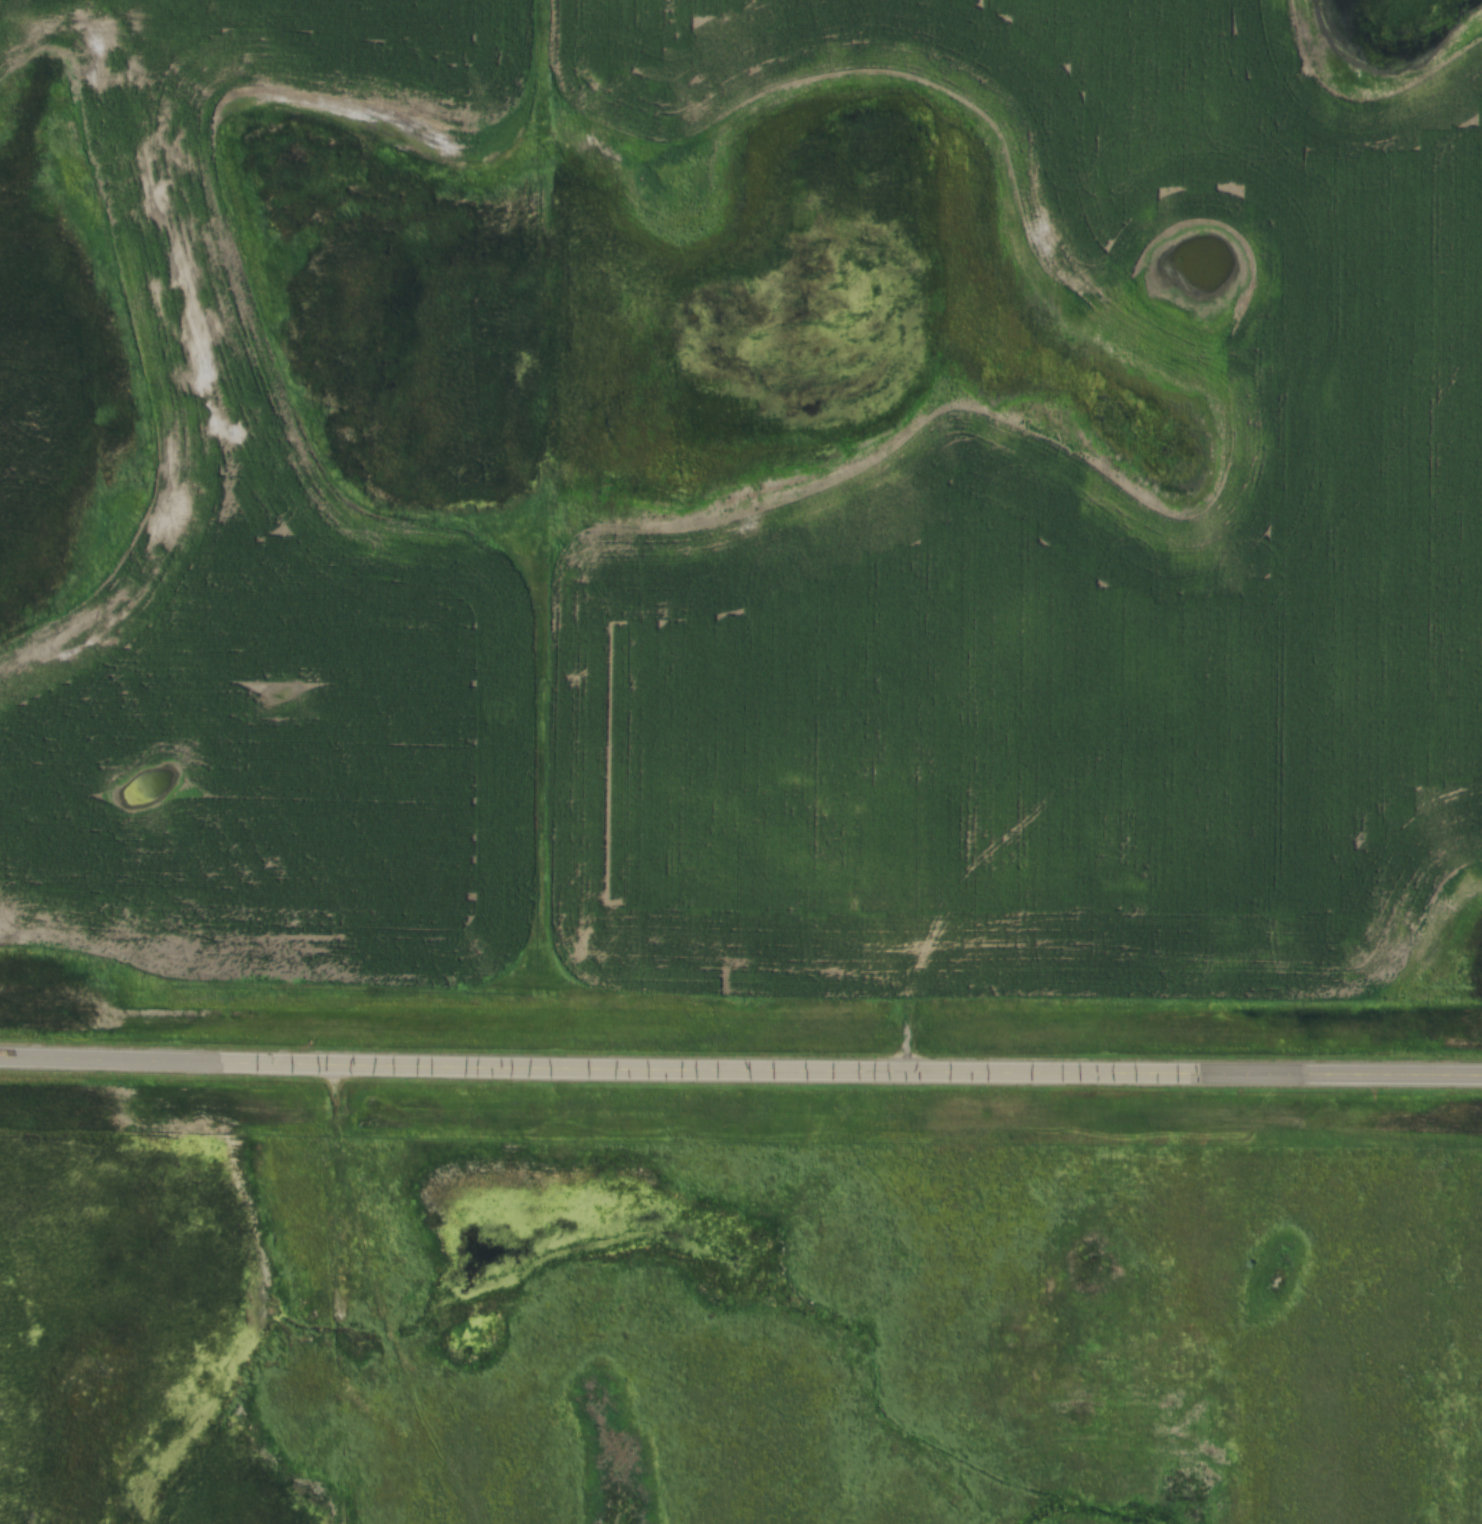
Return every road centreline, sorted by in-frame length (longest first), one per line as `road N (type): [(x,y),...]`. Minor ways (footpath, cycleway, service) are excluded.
road 1 (secondary): [(0,1063),(1481,1081)]

